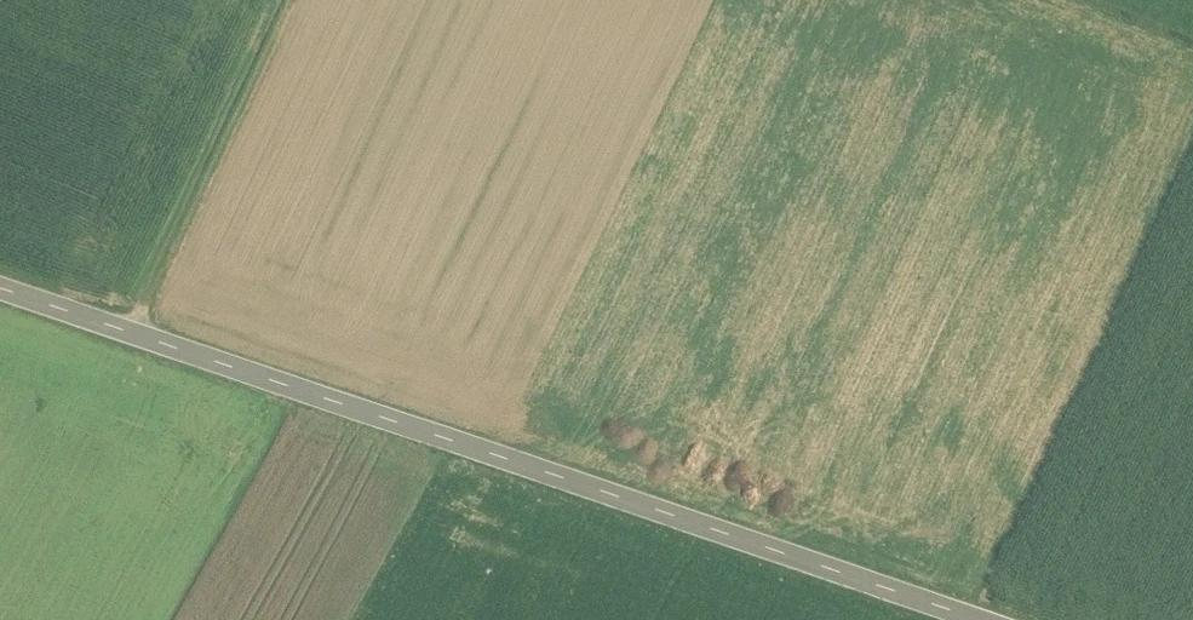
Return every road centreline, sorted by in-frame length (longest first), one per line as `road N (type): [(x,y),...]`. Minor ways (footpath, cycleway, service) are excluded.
road 1 (unclassified): [(971,619),(0,287)]
road 2 (track): [(291,0),(137,334)]
road 3 (track): [(1192,54),(1065,0)]

